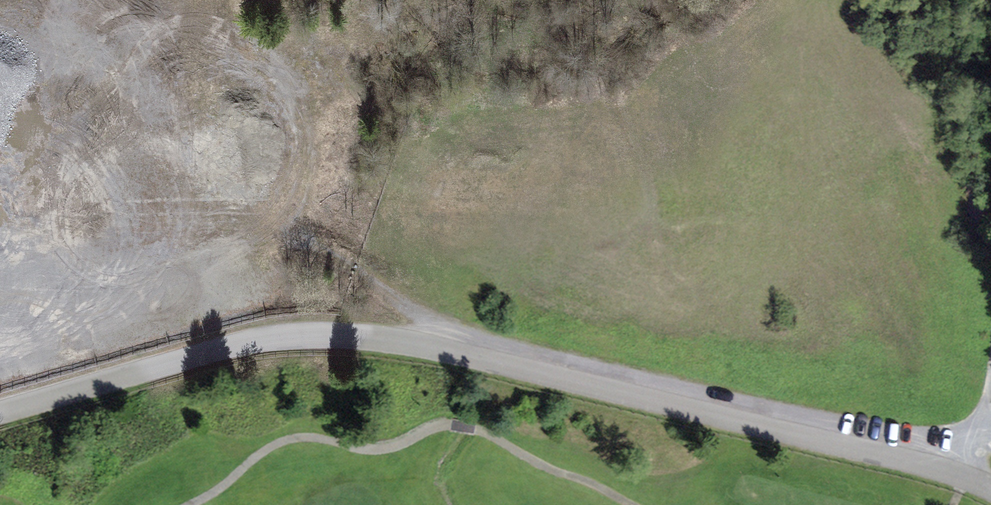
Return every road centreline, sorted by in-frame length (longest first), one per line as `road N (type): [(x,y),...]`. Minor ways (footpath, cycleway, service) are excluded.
road 1 (unclassified): [(0,413),(219,348),(316,335),(411,339),(515,360),(990,488)]
road 2 (track): [(0,331),(165,252),(224,214),(285,234),(396,299),(439,345)]
road 3 (track): [(957,475),(990,425),(961,199),(980,0)]
road 4 (track): [(224,214),(231,80),(201,26),(156,14),(0,14)]

